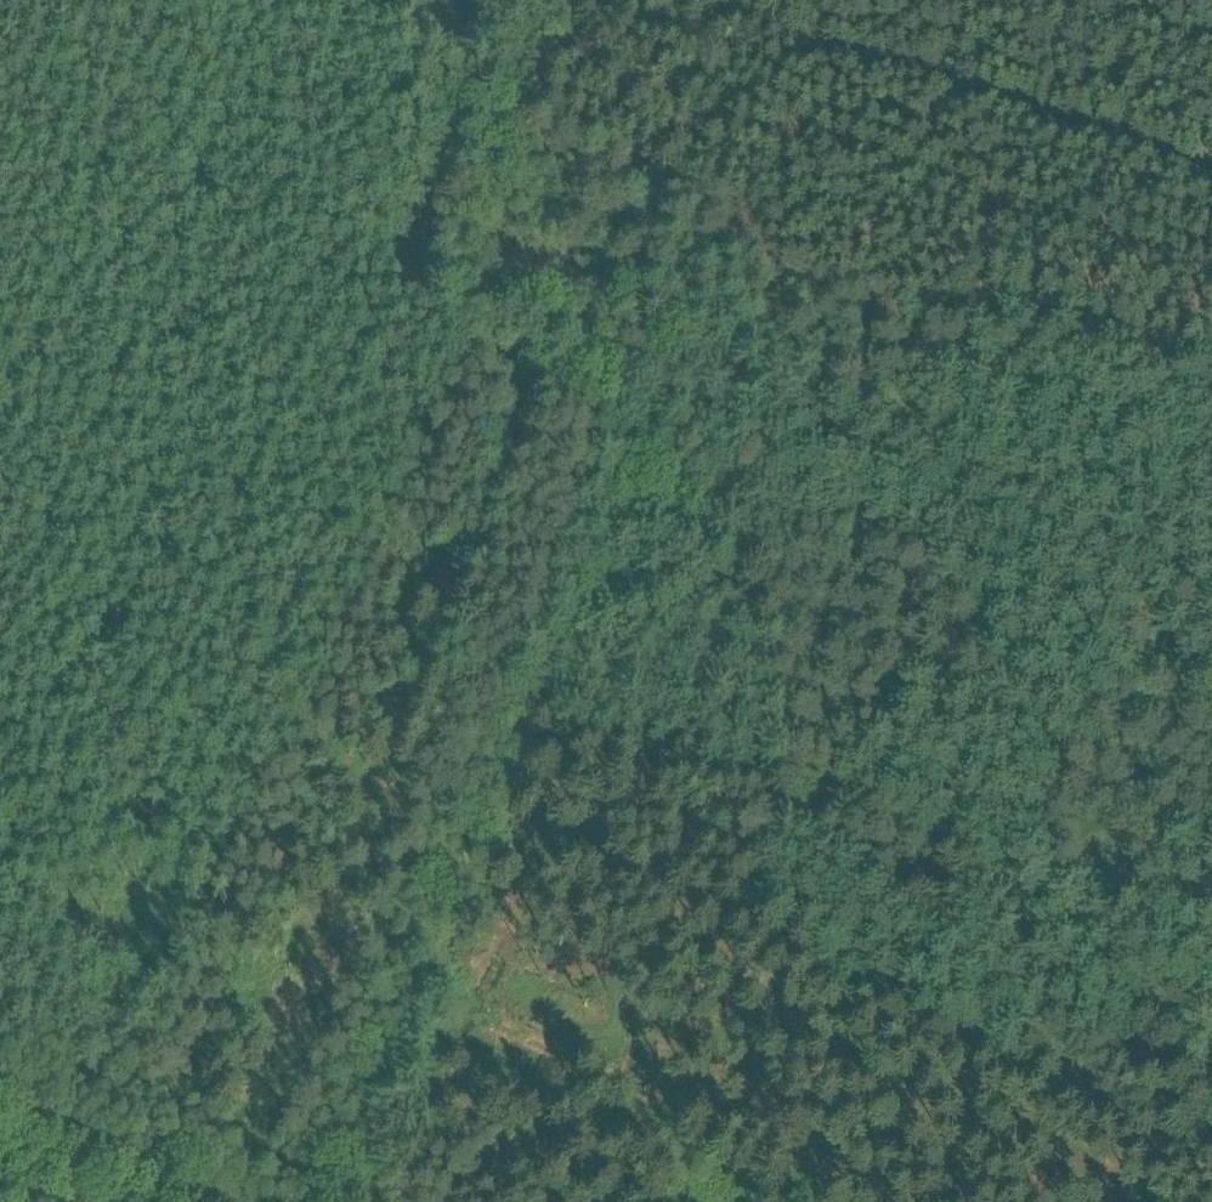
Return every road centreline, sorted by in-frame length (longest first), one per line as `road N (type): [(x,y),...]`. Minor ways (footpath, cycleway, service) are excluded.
road 1 (track): [(0,1094),(229,1201)]

